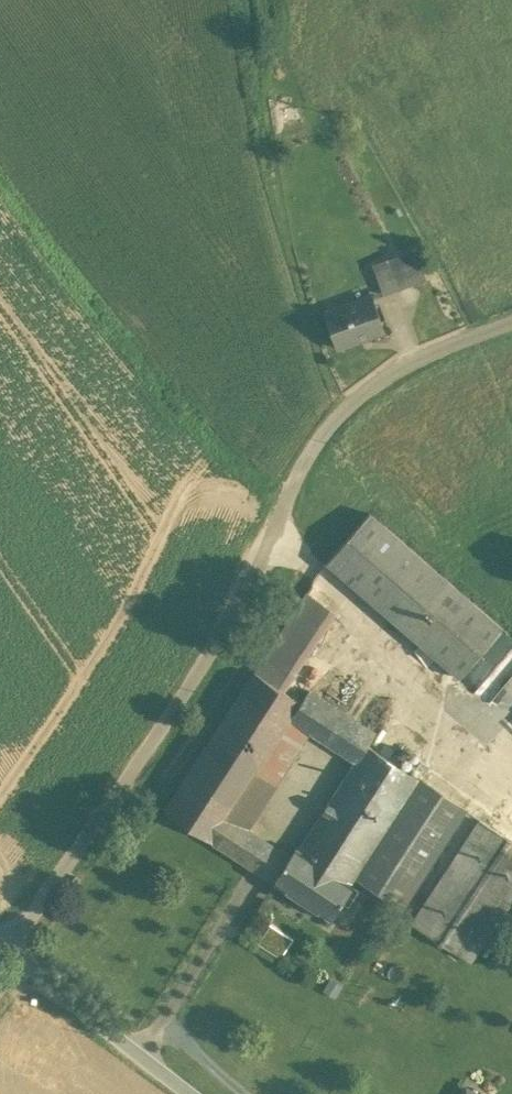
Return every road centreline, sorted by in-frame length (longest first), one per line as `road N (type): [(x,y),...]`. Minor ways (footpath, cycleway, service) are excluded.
road 1 (unclassified): [(6,947),(245,595),(326,431),(381,378),(511,321)]
road 2 (tertiary): [(196,1093),(6,947)]

